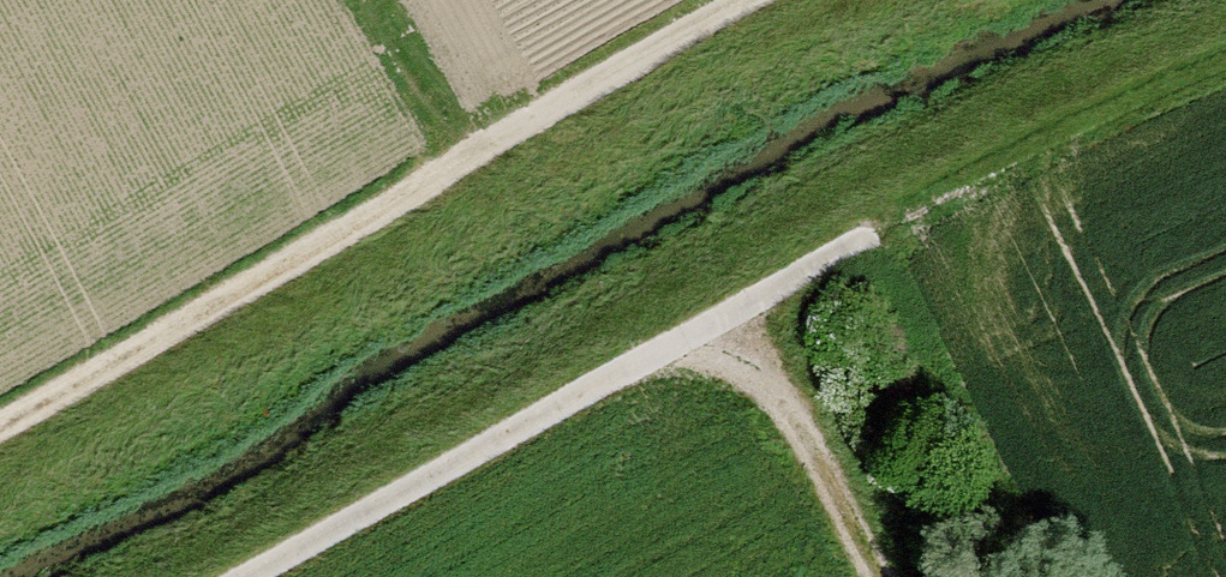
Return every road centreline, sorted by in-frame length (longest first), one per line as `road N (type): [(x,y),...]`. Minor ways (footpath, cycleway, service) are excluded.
road 1 (track): [(261,576),(872,227),(1225,86)]
road 2 (track): [(512,91),(0,388)]
road 3 (track): [(873,576),(772,395),(674,344)]
road 4 (track): [(733,0),(512,91)]

